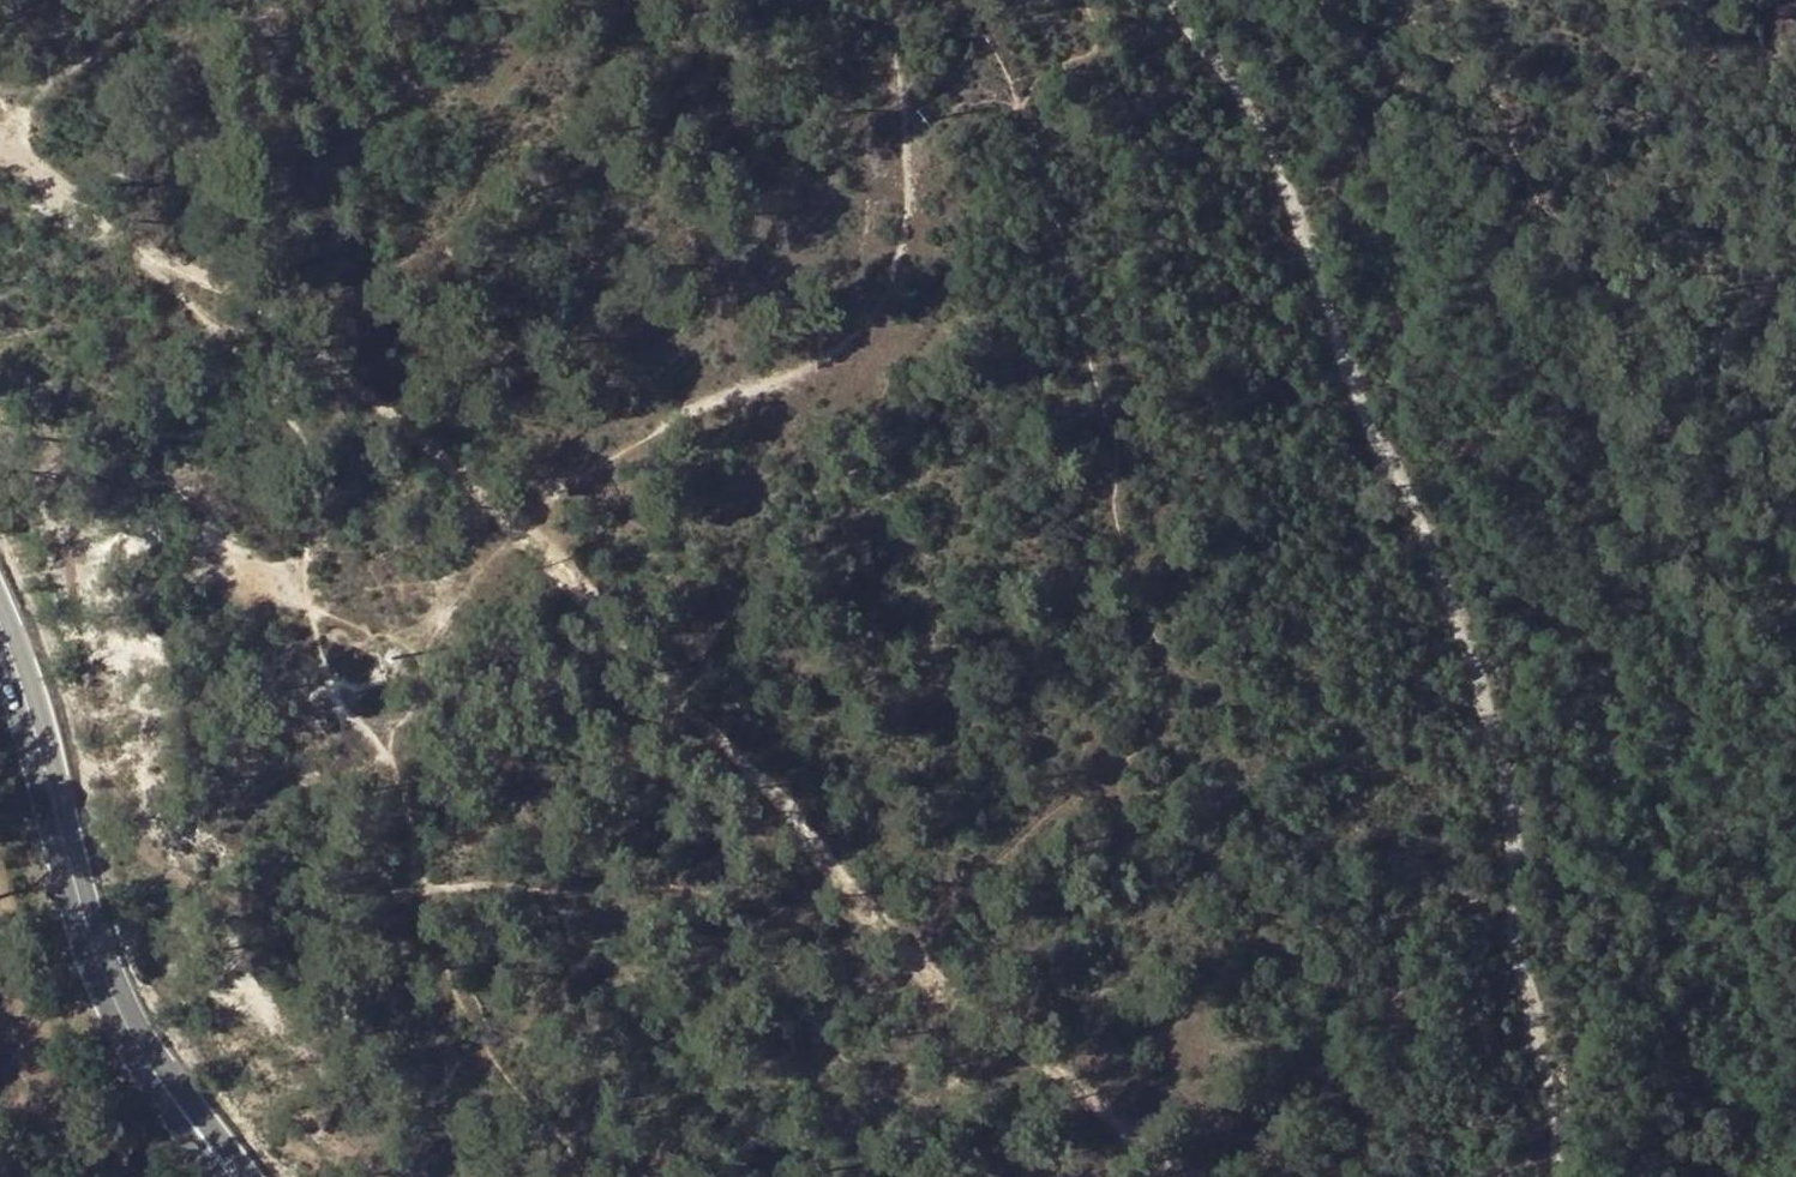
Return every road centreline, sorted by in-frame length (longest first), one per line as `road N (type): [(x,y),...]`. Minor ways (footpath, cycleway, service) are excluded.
road 1 (primary): [(0,621),(102,969),(138,1046),(190,1122)]

